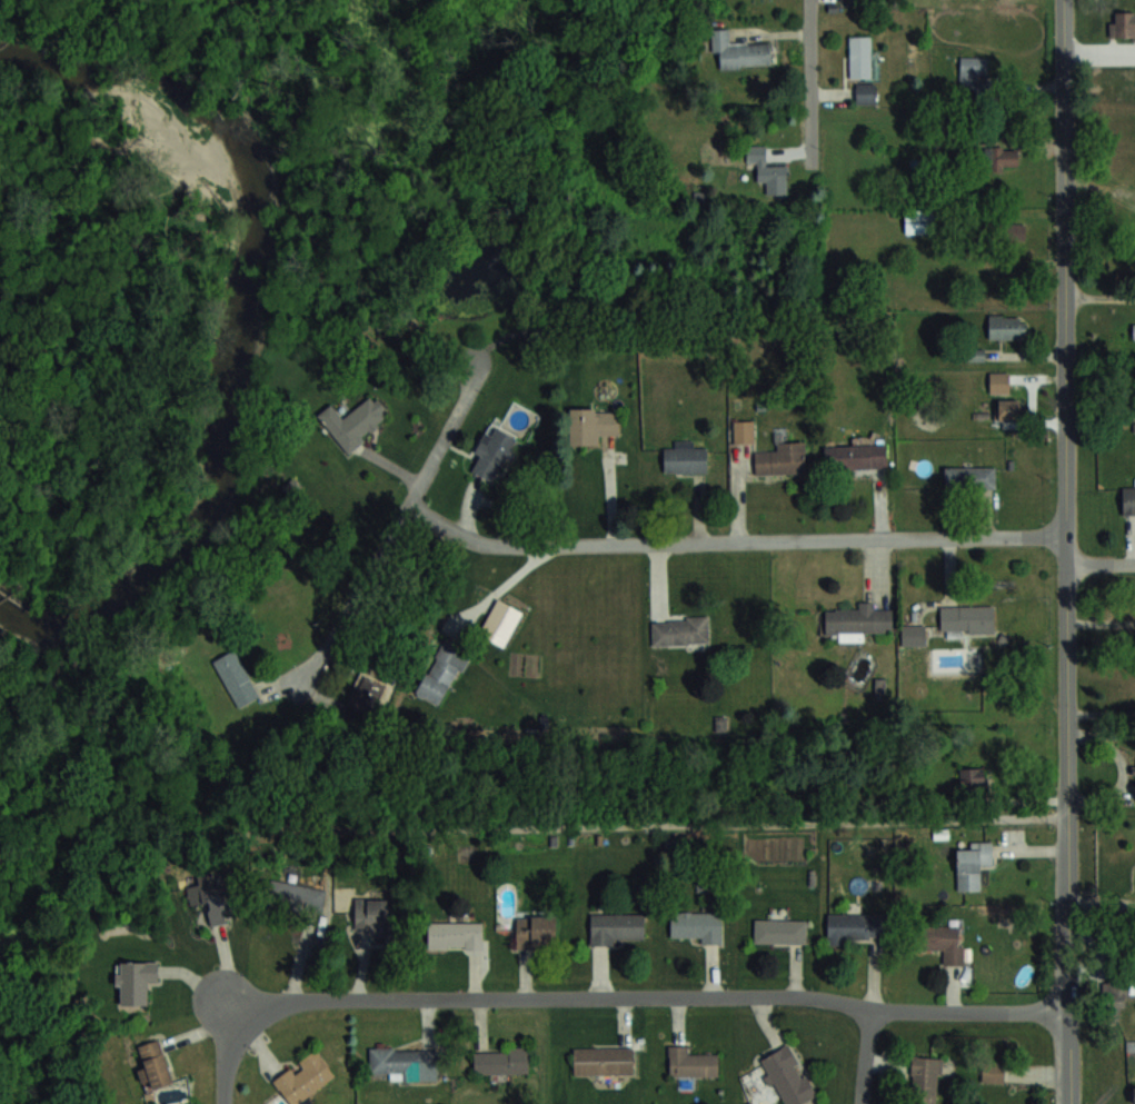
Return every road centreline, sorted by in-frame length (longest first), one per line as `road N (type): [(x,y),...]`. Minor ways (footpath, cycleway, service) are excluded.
road 1 (tertiary): [(1071,1103),(1062,0)]
road 2 (residential): [(1071,1012),(872,1007),(803,993),(347,994),(231,1012)]
road 3 (residential): [(1067,534),(505,546),(411,511)]
road 4 (residential): [(481,364),(411,511),(326,658)]
road 5 (residential): [(814,269),(810,0)]

